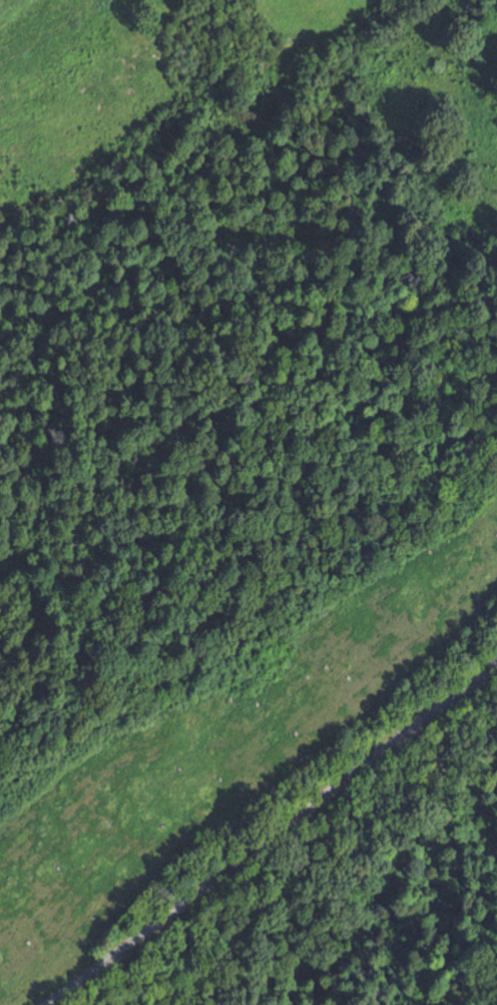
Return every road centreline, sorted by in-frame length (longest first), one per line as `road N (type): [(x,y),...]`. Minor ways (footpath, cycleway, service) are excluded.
road 1 (residential): [(39,1004),(496,661)]

